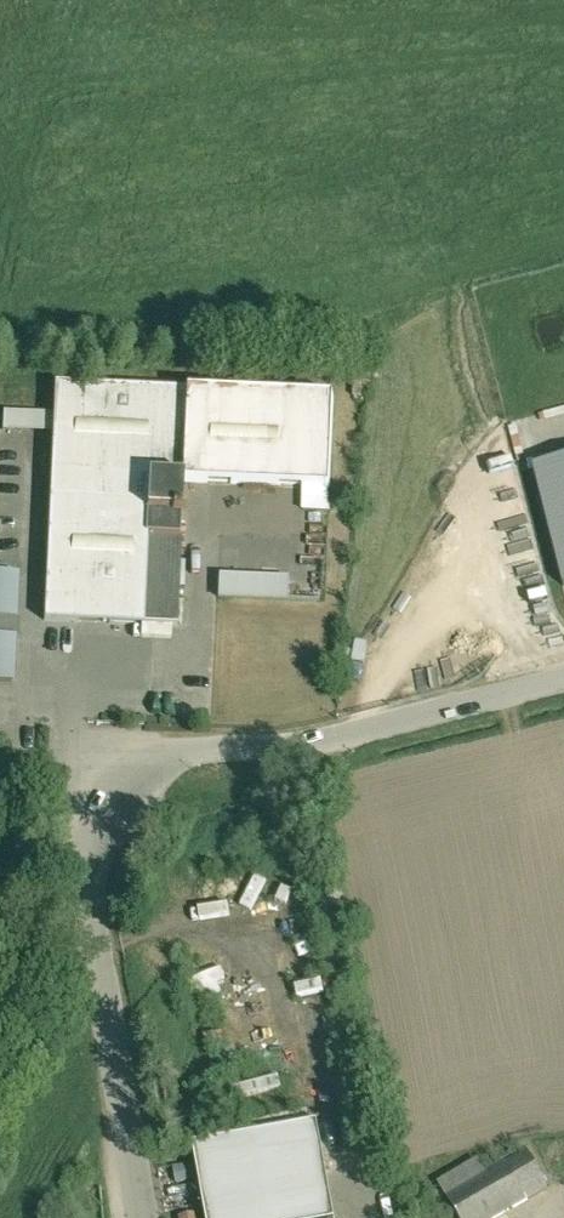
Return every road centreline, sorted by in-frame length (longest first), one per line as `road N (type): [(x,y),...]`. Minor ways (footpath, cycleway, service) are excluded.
road 1 (unclassified): [(150,1217),(85,826),(91,787),(103,771),(138,755),(289,752),(385,736),(563,691)]

